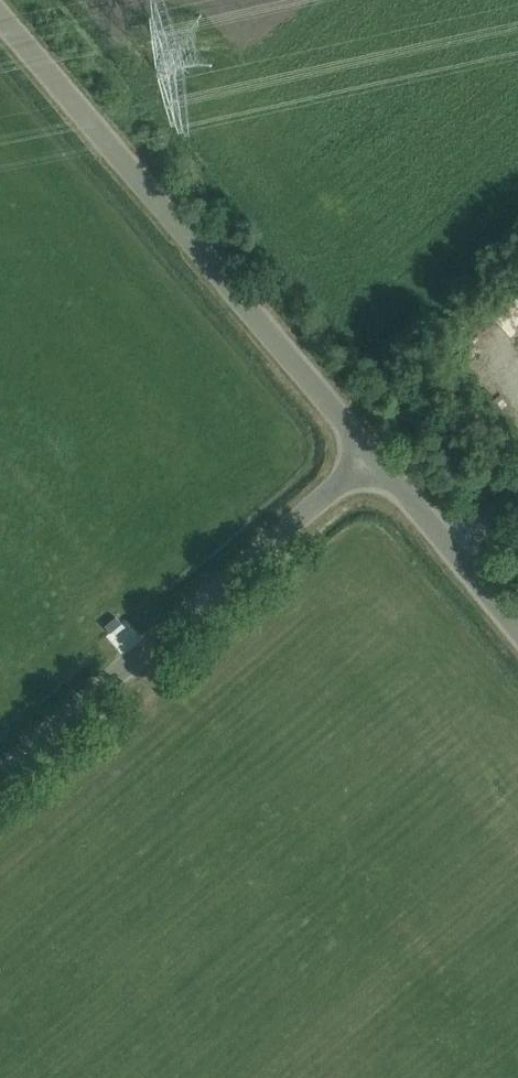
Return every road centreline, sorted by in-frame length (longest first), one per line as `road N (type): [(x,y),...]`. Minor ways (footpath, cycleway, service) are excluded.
road 1 (tertiary): [(371,451),(0,19)]
road 2 (tertiary): [(0,762),(371,451)]
road 3 (tertiary): [(517,630),(371,451)]

